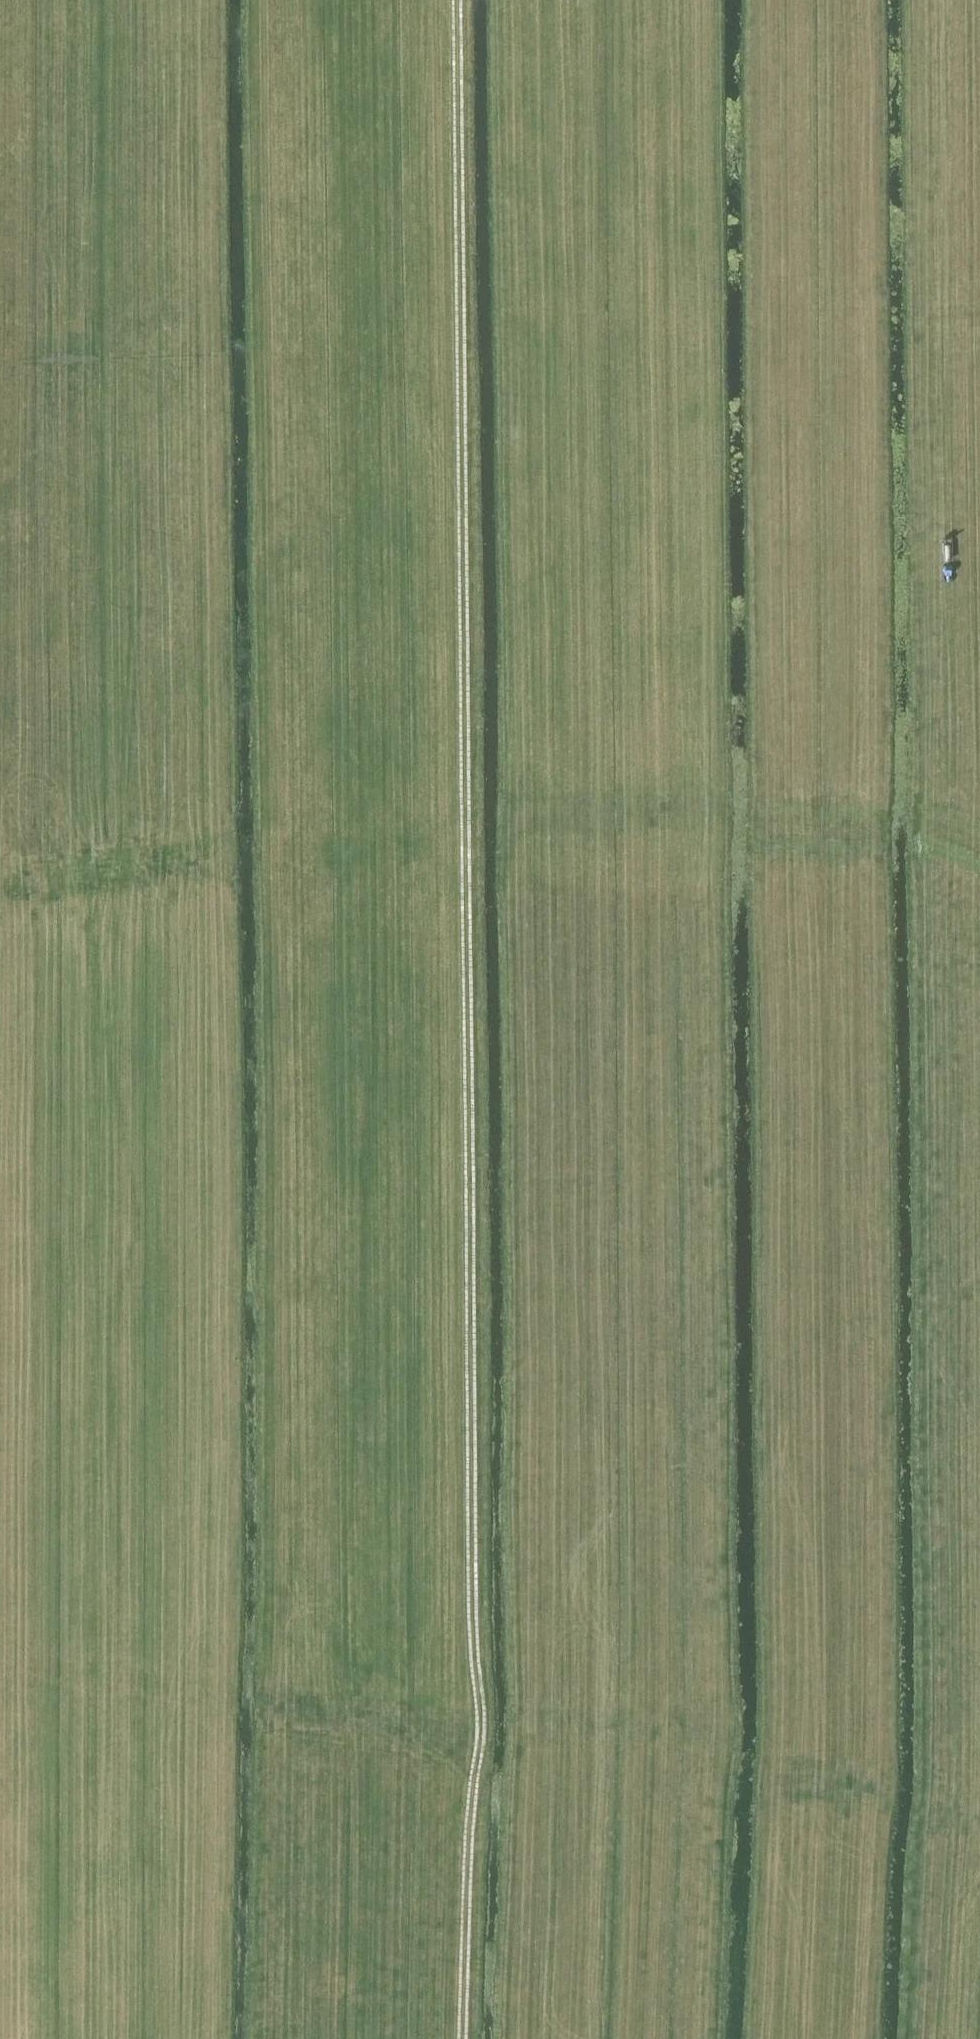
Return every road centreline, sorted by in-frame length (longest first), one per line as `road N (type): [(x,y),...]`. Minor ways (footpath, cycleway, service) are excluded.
road 1 (track): [(462,2038),(481,1722),(459,0)]

